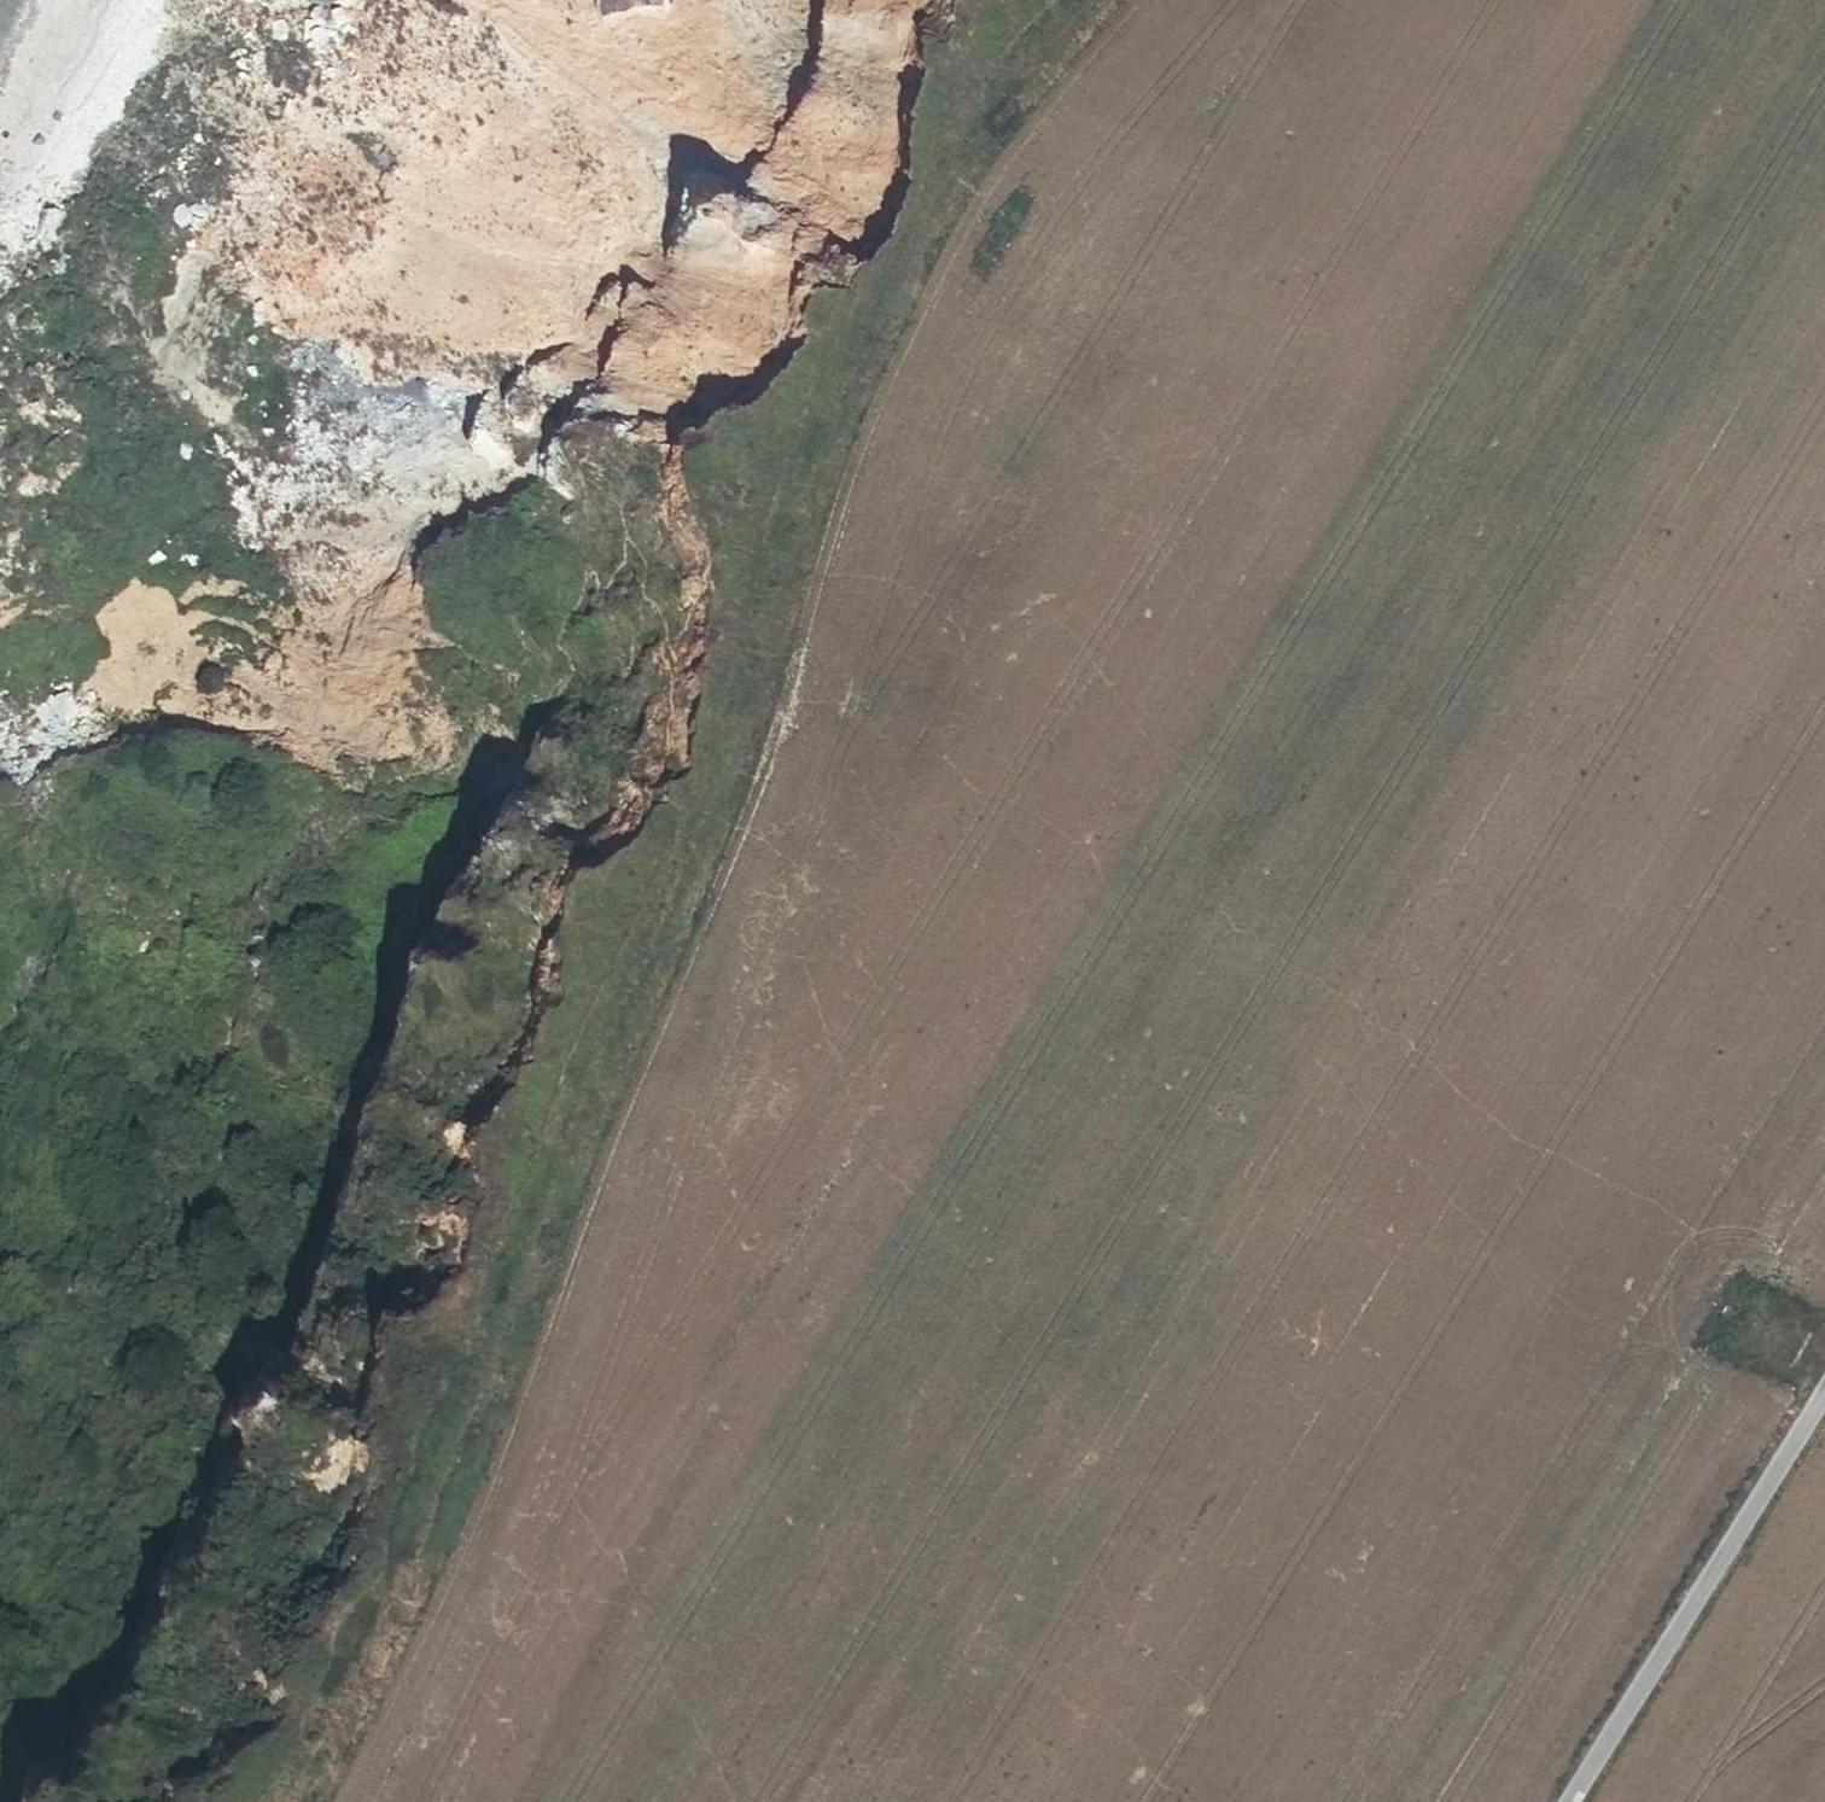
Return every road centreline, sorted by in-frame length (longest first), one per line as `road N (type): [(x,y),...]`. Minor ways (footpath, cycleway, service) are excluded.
road 1 (unclassified): [(1824,1389),(1568,1801)]

